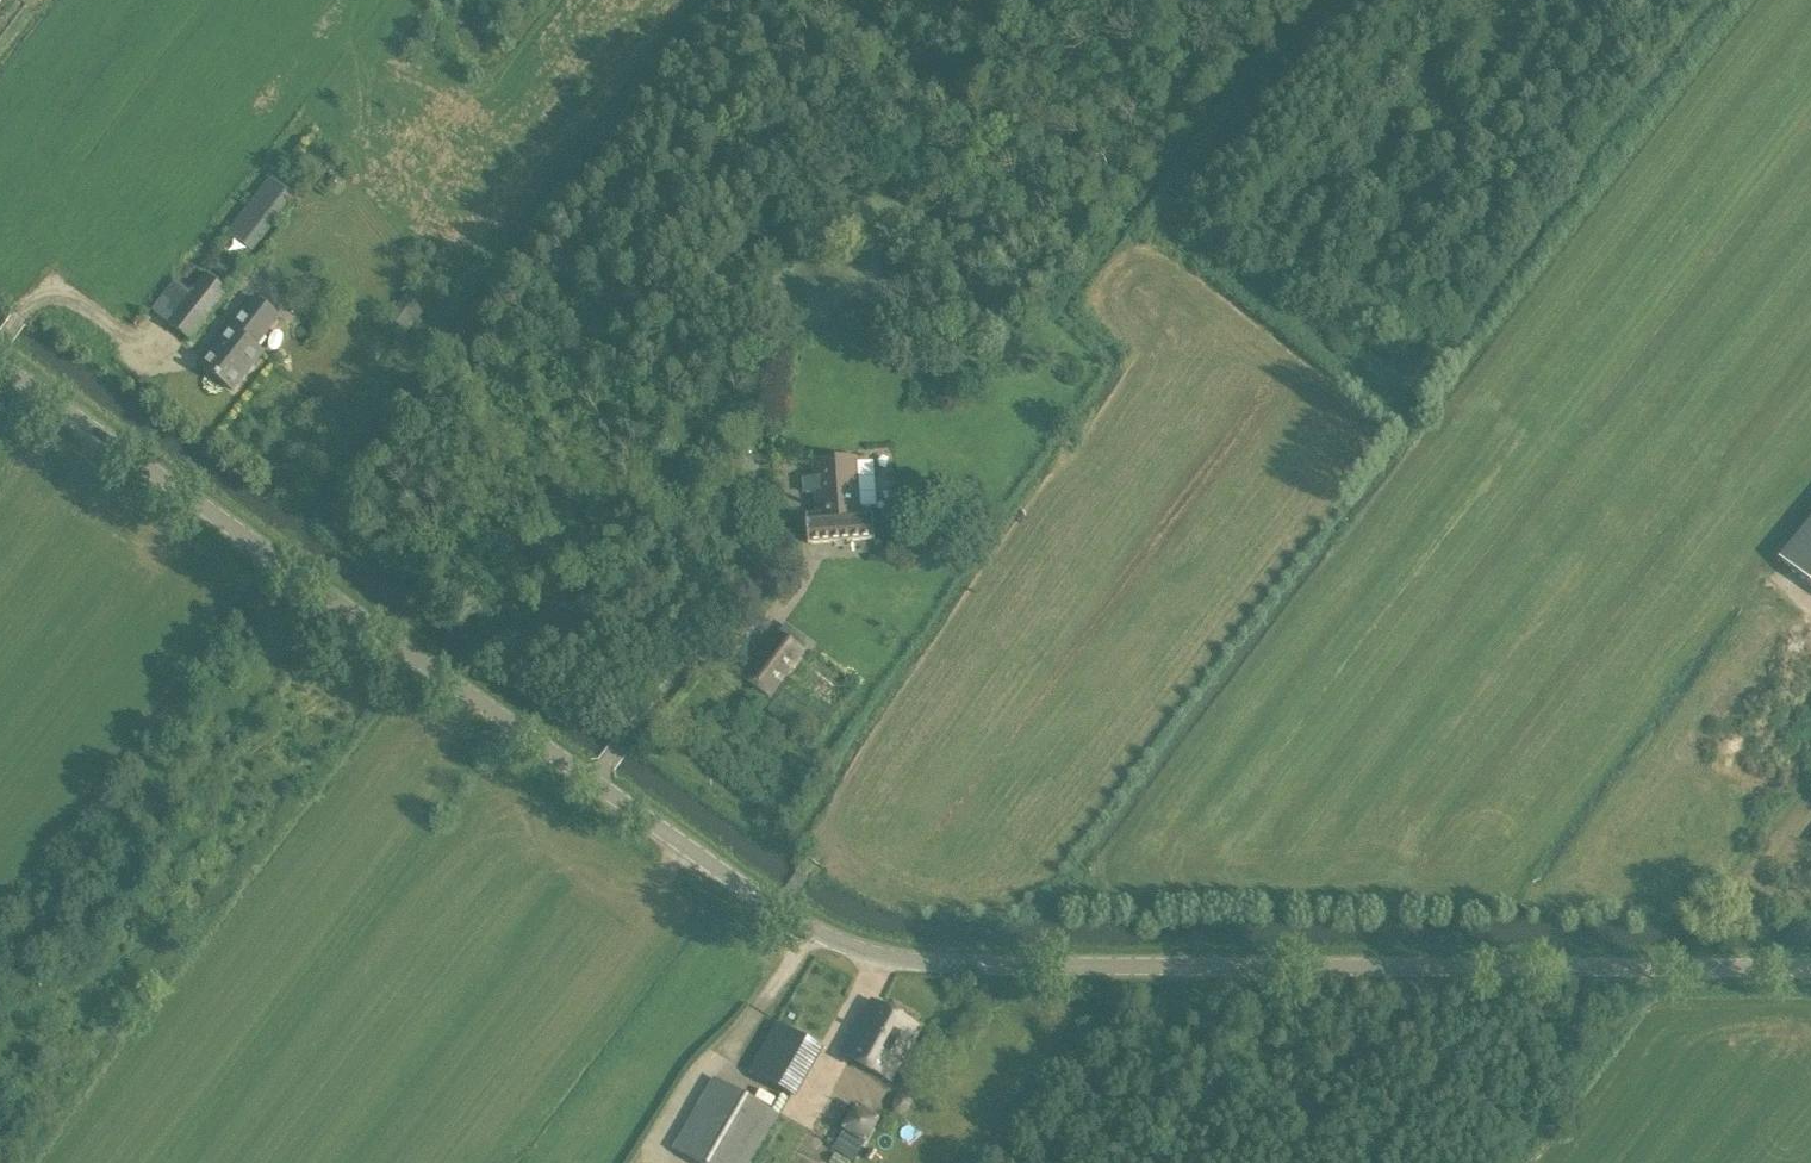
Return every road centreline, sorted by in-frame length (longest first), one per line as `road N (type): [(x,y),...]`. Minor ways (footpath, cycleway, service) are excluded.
road 1 (tertiary): [(1810,968),(970,965),(863,952),(795,920),(680,845),(0,363)]
road 2 (track): [(777,908),(1099,439)]
road 3 (track): [(1263,967),(1261,1039),(1243,1077),(1173,1162)]

